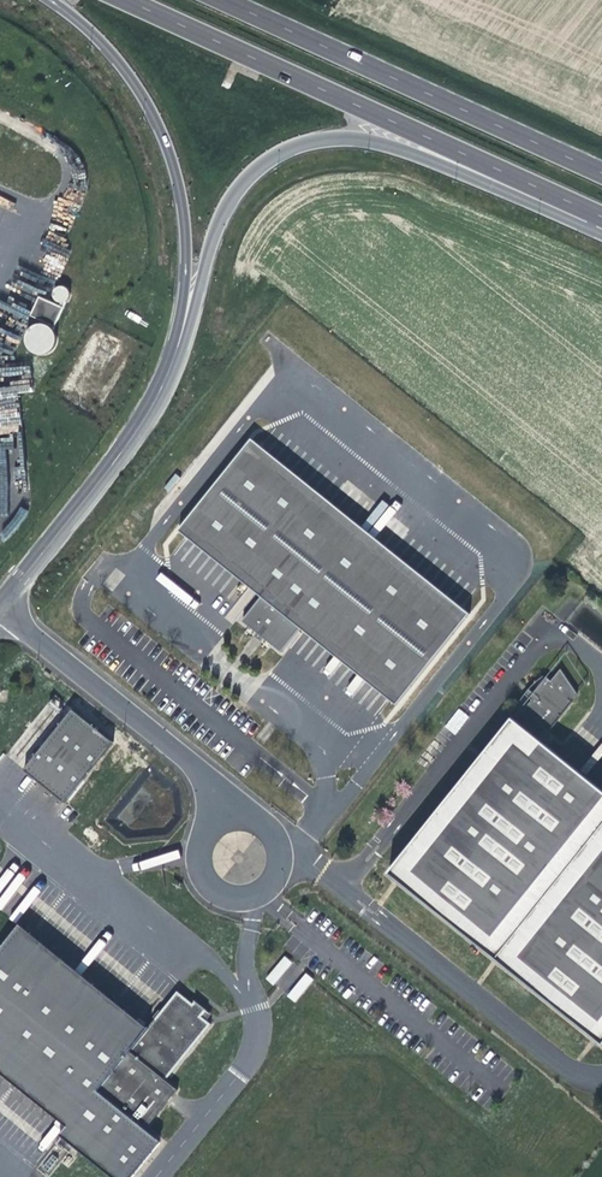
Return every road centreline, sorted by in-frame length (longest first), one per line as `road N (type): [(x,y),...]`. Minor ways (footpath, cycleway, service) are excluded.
road 1 (unclassified): [(177,348),(228,202),(266,162),(311,142),(397,150),(601,237)]
road 2 (primary): [(126,0),(601,217)]
road 3 (primary): [(601,173),(223,0)]
road 4 (unclassified): [(49,0),(113,56),(165,145),(184,246),(177,348)]
road 5 (unclassified): [(0,606),(141,425),(177,348)]
road 6 (residential): [(0,608),(240,811)]
road 7 (residential): [(240,811),(206,826),(196,849),(201,874),(222,892),(247,894),(272,878),(276,835),(261,817)]

